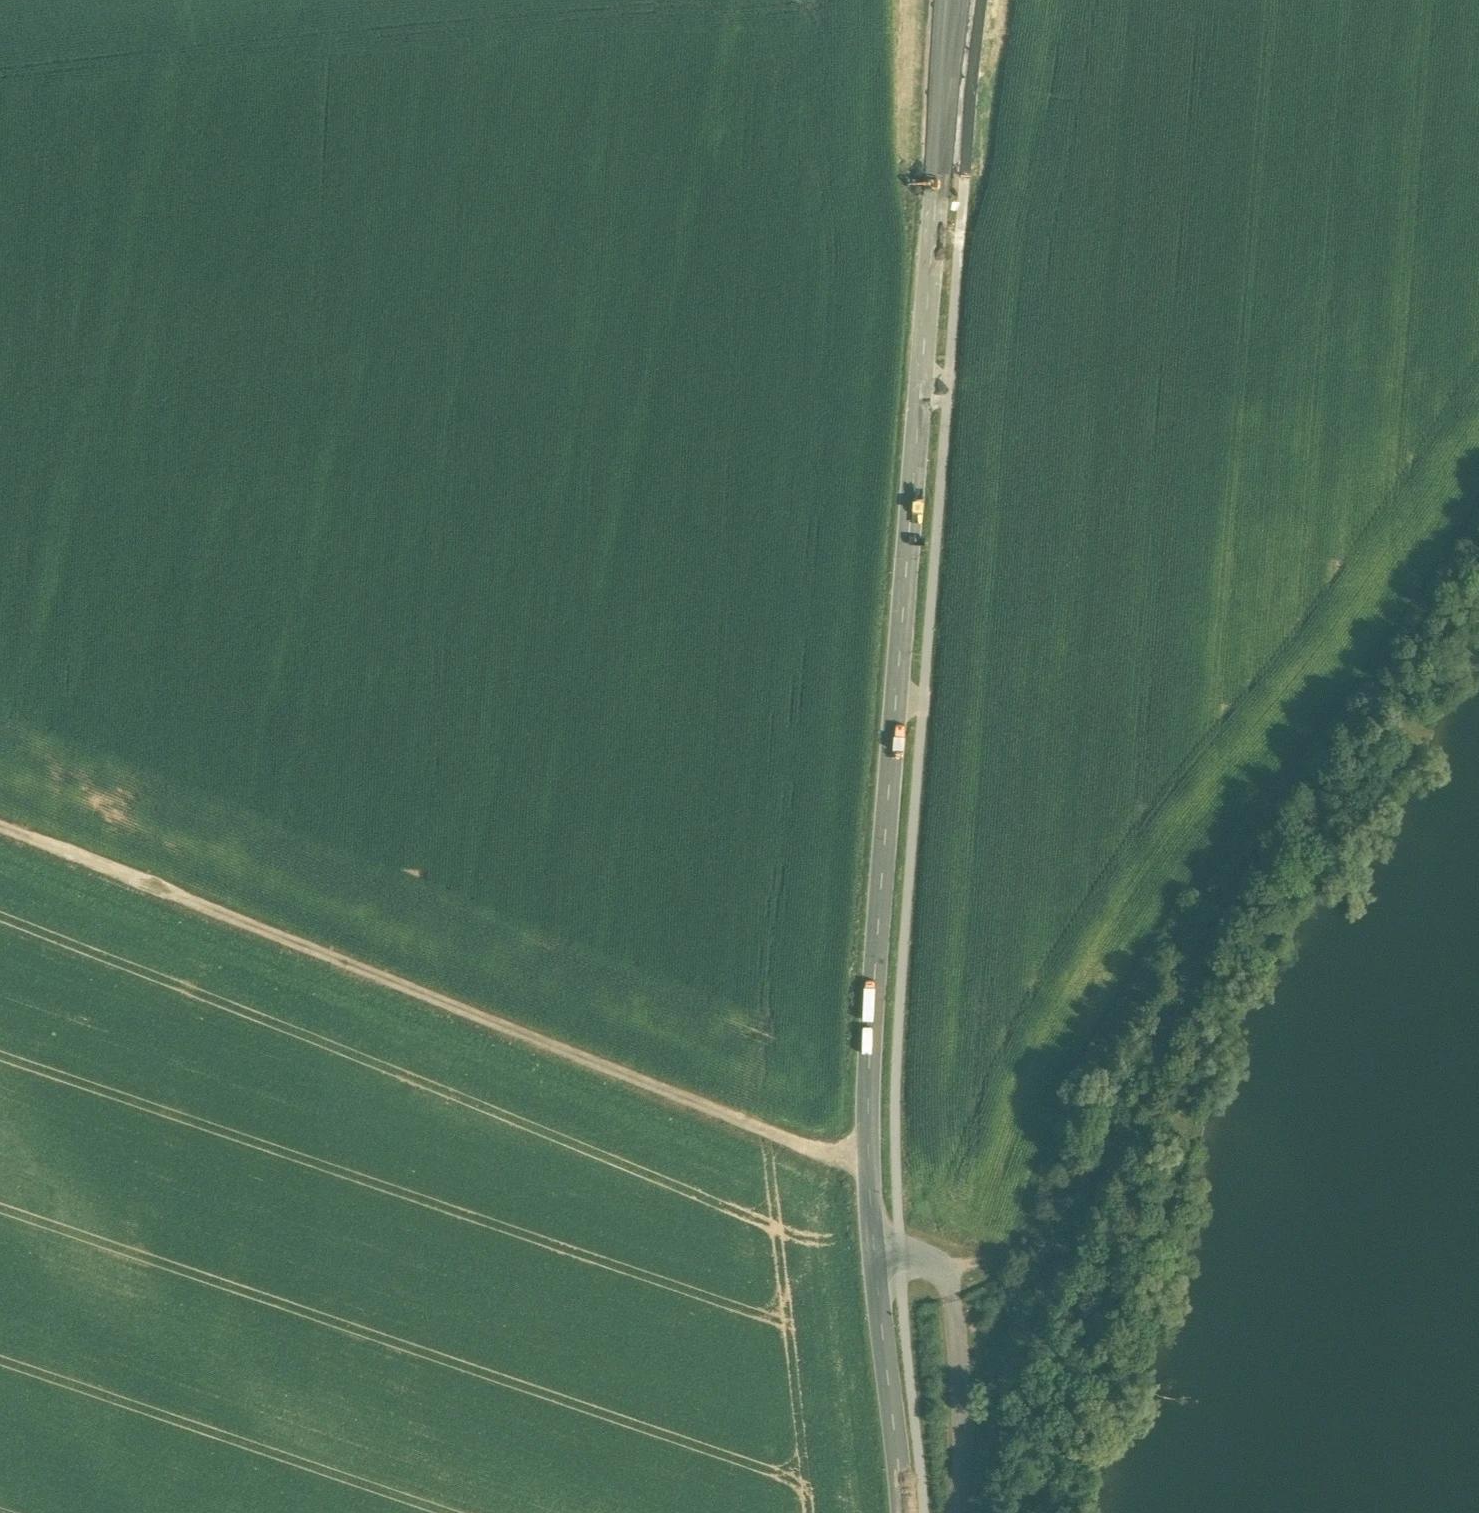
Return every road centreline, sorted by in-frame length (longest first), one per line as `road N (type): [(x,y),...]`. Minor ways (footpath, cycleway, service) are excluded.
road 1 (tertiary): [(904,1512),(875,1244),(873,1017),(953,0)]
road 2 (track): [(869,1156),(830,1149),(0,824)]

